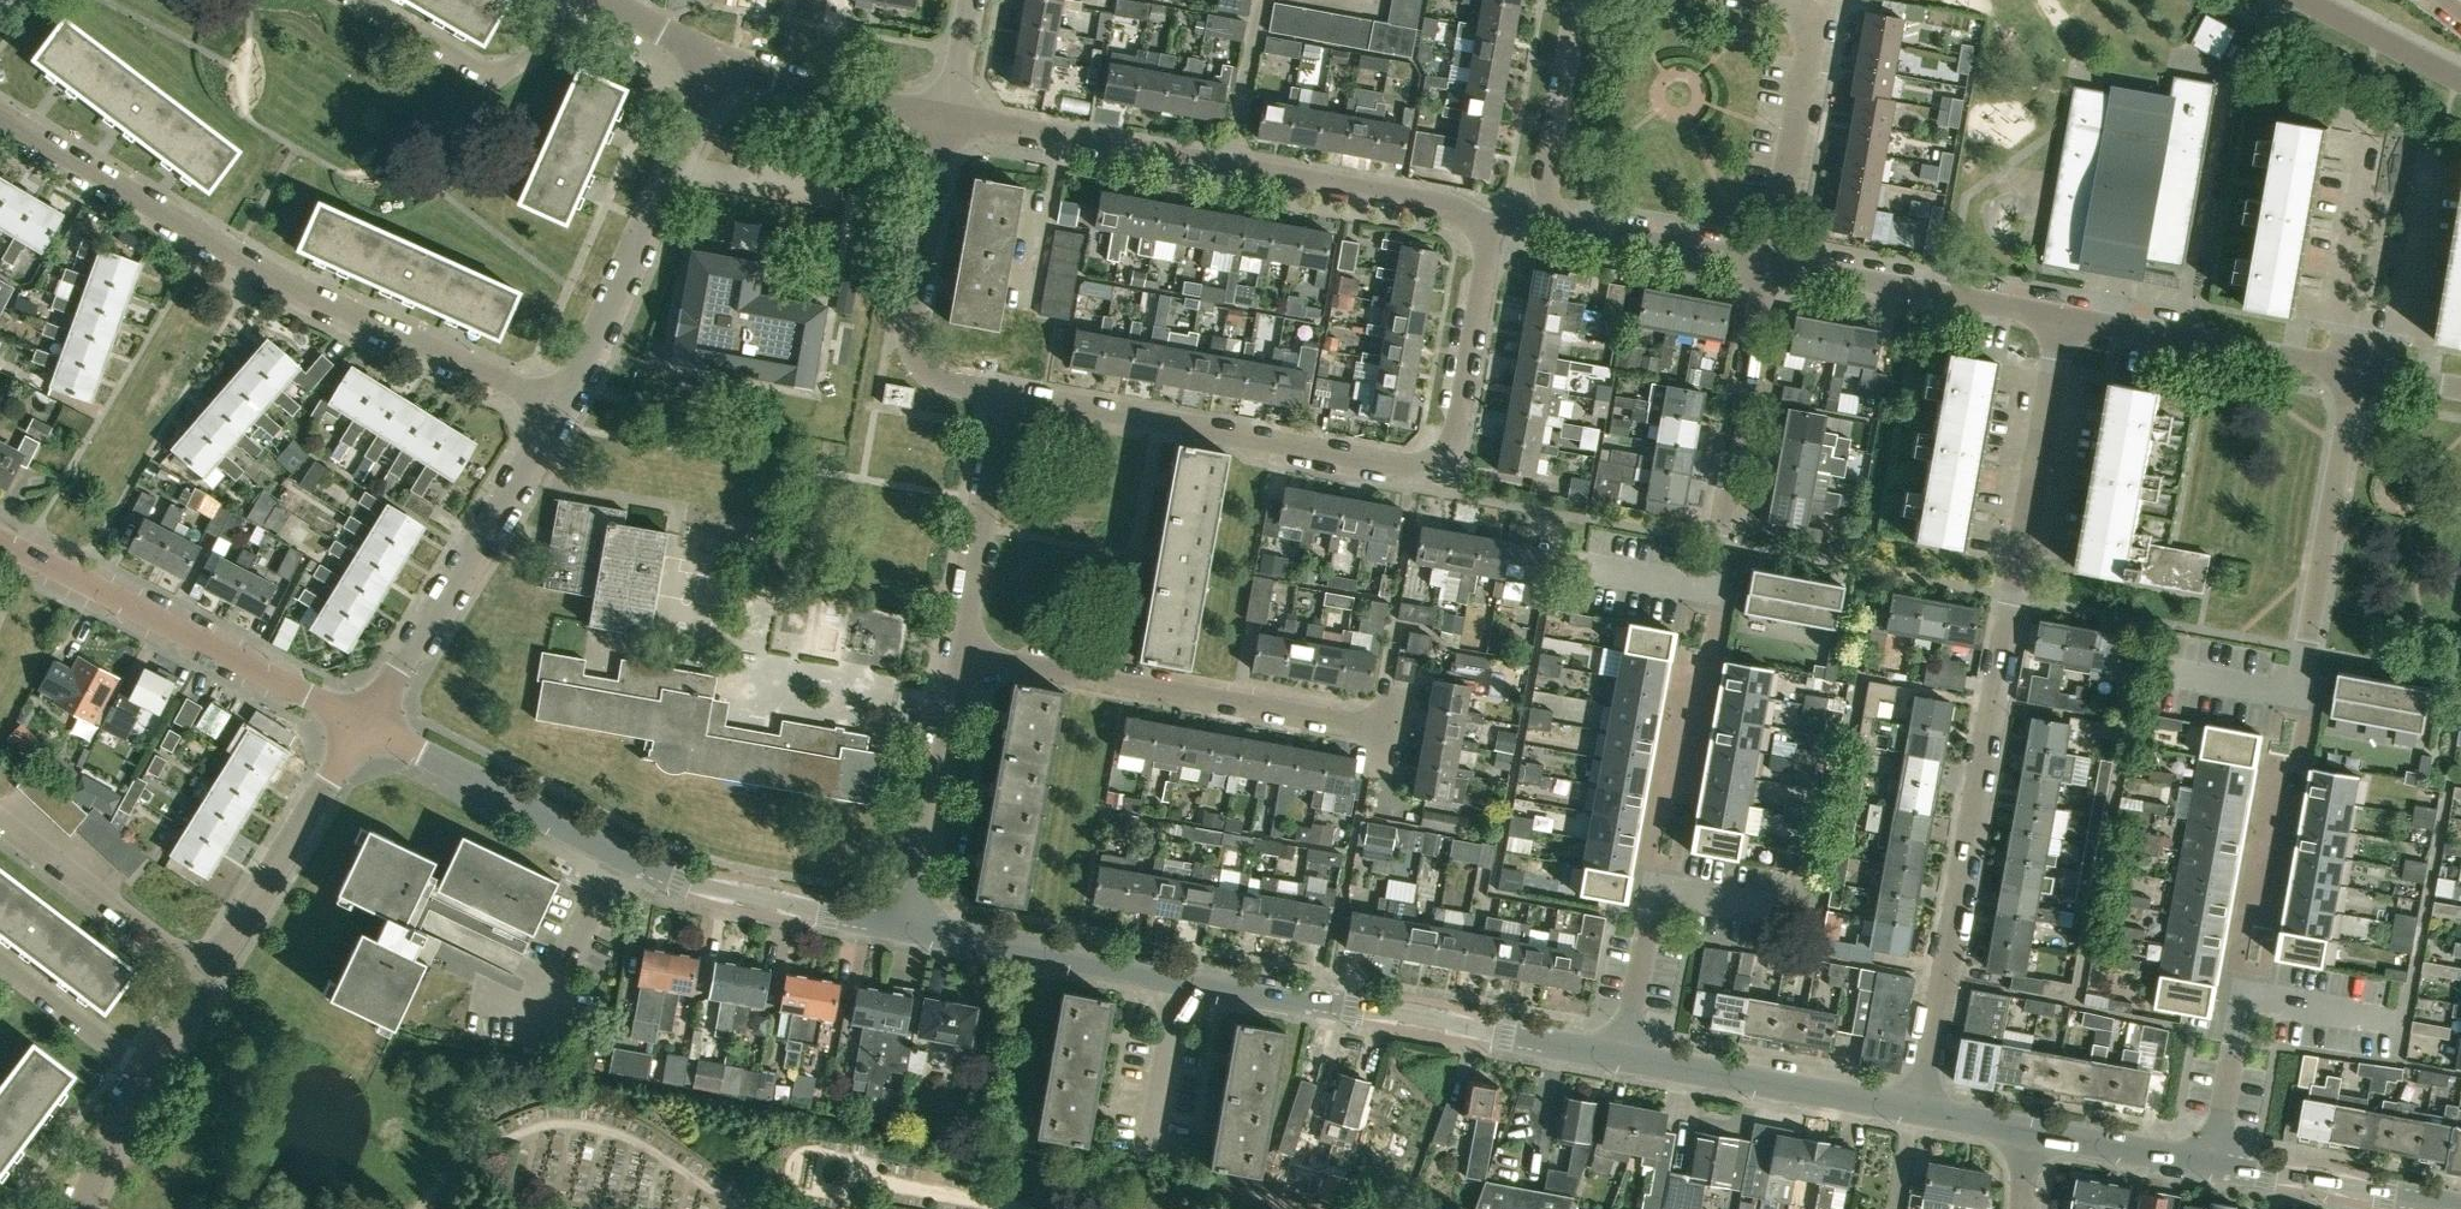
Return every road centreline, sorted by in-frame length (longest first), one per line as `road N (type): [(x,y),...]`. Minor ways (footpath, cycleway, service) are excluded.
road 1 (residential): [(2056,317),(1921,1111)]
road 2 (unclassified): [(1622,1056),(912,930)]
road 3 (residential): [(1006,394),(1414,466),(1450,442),(1481,229)]
road 4 (residential): [(0,117),(291,294),(560,409)]
road 5 (unclassified): [(912,930),(669,878),(364,723)]
road 6 (residential): [(1417,816),(1379,808),(1393,731),(960,655)]
road 7 (residential): [(1622,1056),(1718,545)]
road 8 (residential): [(364,723),(0,541)]
road 9 (residential): [(560,409),(718,64)]
road 10 (residential): [(364,723),(560,409)]
road 11 (residential): [(2307,723),(2298,694),(2354,372)]
road 12 (residential): [(952,115),(908,340),(929,377),(1006,394)]
road 13 (residential): [(1749,0),(1812,12),(1768,263)]
road 14 (unclassified): [(1921,1111),(1622,1056)]
road 15 (residential): [(2354,372),(2056,317)]
road 16 (unclassified): [(207,977),(364,723)]
road 17 (residential): [(2056,317),(1768,263)]
road 18 (residential): [(1718,545),(1768,263)]
road 19 (residential): [(1232,168),(952,115)]
road 20 (residential): [(2242,997),(2244,923),(2307,723)]
road 21 (residential): [(912,930),(960,655)]
road 22 (residential): [(361,0),(498,74),(594,0)]
road 23 (residential): [(960,655),(1006,394)]
road 24 (residential): [(1481,229),(1454,208),(1232,168)]
road 25 (residential): [(207,977),(0,821)]
road 26 (unclassified): [(2460,1208),(2213,1163)]
road 27 (residential): [(952,115),(718,64)]
road 28 (residential): [(1768,263),(1567,226),(1552,207)]
road 29 (residential): [(2365,317),(2403,324),(2437,147)]
road 30 (residential): [(2365,317),(2331,310),(2360,132)]
road 31 (residential): [(1552,207),(1546,175),(1582,0)]
road 32 (unclassified): [(2213,1163),(2029,1130)]
road 33 (residential): [(149,1071),(0,961)]
road 34 (residential): [(1232,168),(1261,0)]
road 35 (unclassified): [(2460,78),(2310,0)]
road 36 (residential): [(2242,997),(2395,1022)]
road 37 (unclassified): [(81,1208),(149,1071)]
road 38 (residential): [(718,64),(605,0)]

